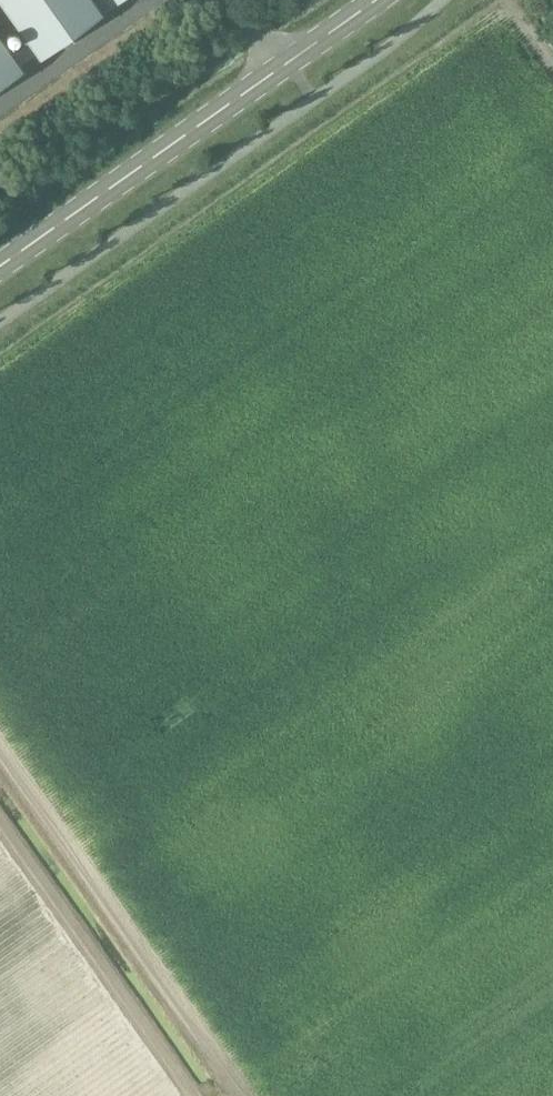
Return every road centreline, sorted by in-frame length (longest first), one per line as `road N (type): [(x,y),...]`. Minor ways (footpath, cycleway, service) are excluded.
road 1 (secondary): [(0,265),(375,0)]

